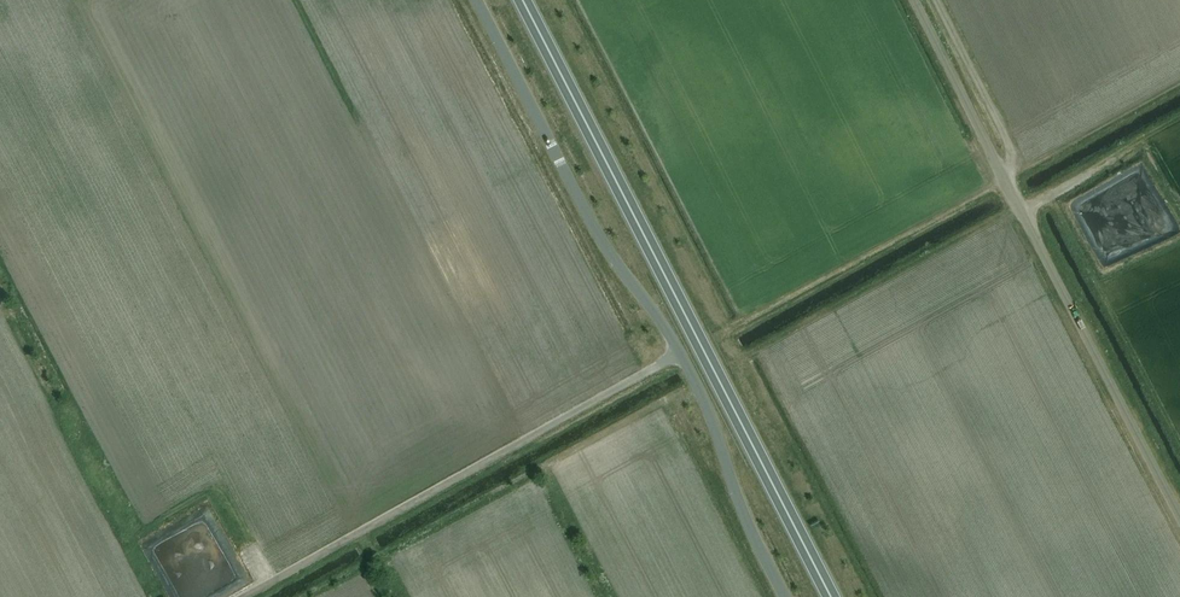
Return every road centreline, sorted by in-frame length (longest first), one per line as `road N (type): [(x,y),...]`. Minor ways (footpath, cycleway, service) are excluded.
road 1 (unclassified): [(785,596),(681,353),(595,228),(477,0)]
road 2 (trunk): [(831,596),(520,0)]
road 3 (unclassified): [(1179,510),(917,0)]

